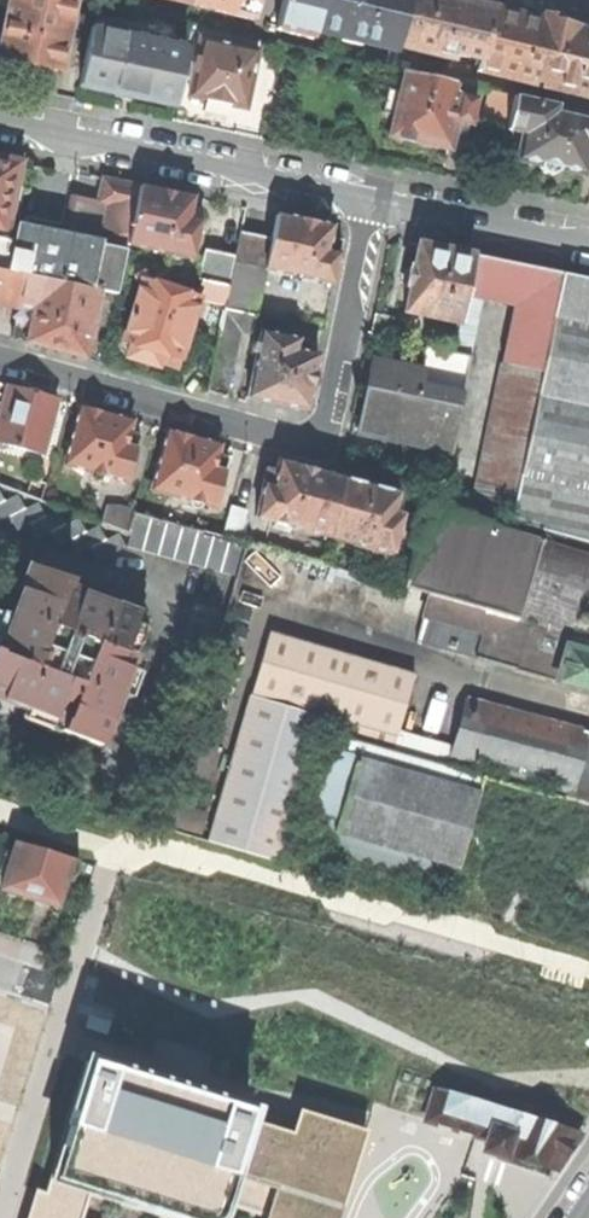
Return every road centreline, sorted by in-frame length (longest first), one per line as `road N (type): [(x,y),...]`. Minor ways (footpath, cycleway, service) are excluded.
road 1 (residential): [(0,354),(309,437),(329,418),(375,201)]
road 2 (residential): [(0,537),(171,600),(175,621),(116,808)]
road 3 (residential): [(375,201),(0,122)]
road 4 (residential): [(588,243),(375,201)]

